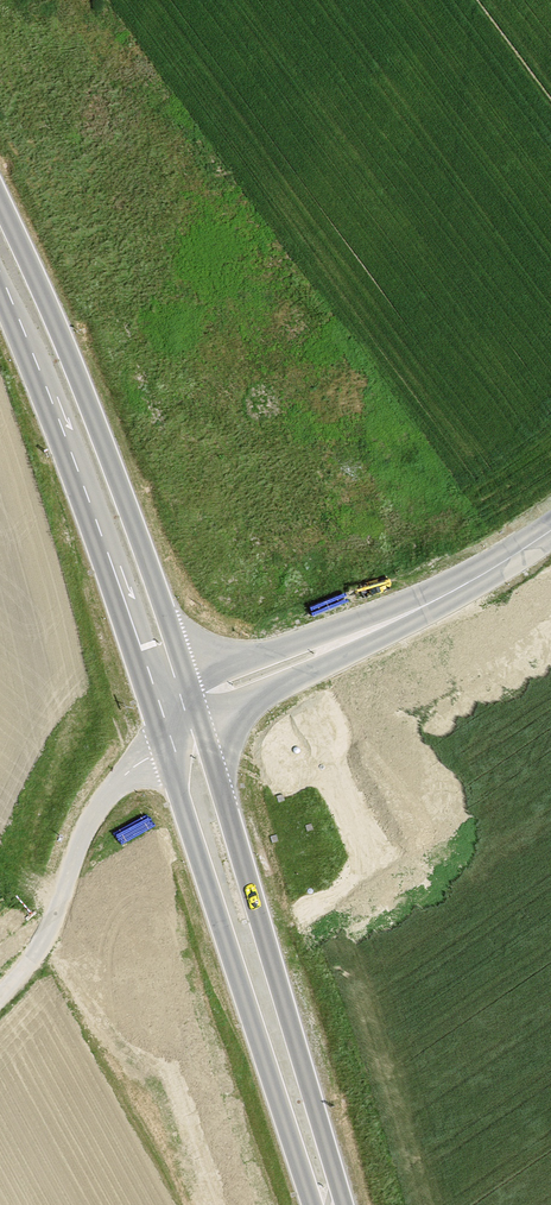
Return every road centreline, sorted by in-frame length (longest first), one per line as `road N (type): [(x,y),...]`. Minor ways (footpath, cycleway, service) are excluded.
road 1 (secondary): [(332,1204),(177,712)]
road 2 (secondary): [(177,712),(0,237)]
road 3 (tertiary): [(177,712),(377,630),(550,533)]
road 4 (track): [(0,999),(49,939),(85,833),(109,794),(136,773),(191,754)]

